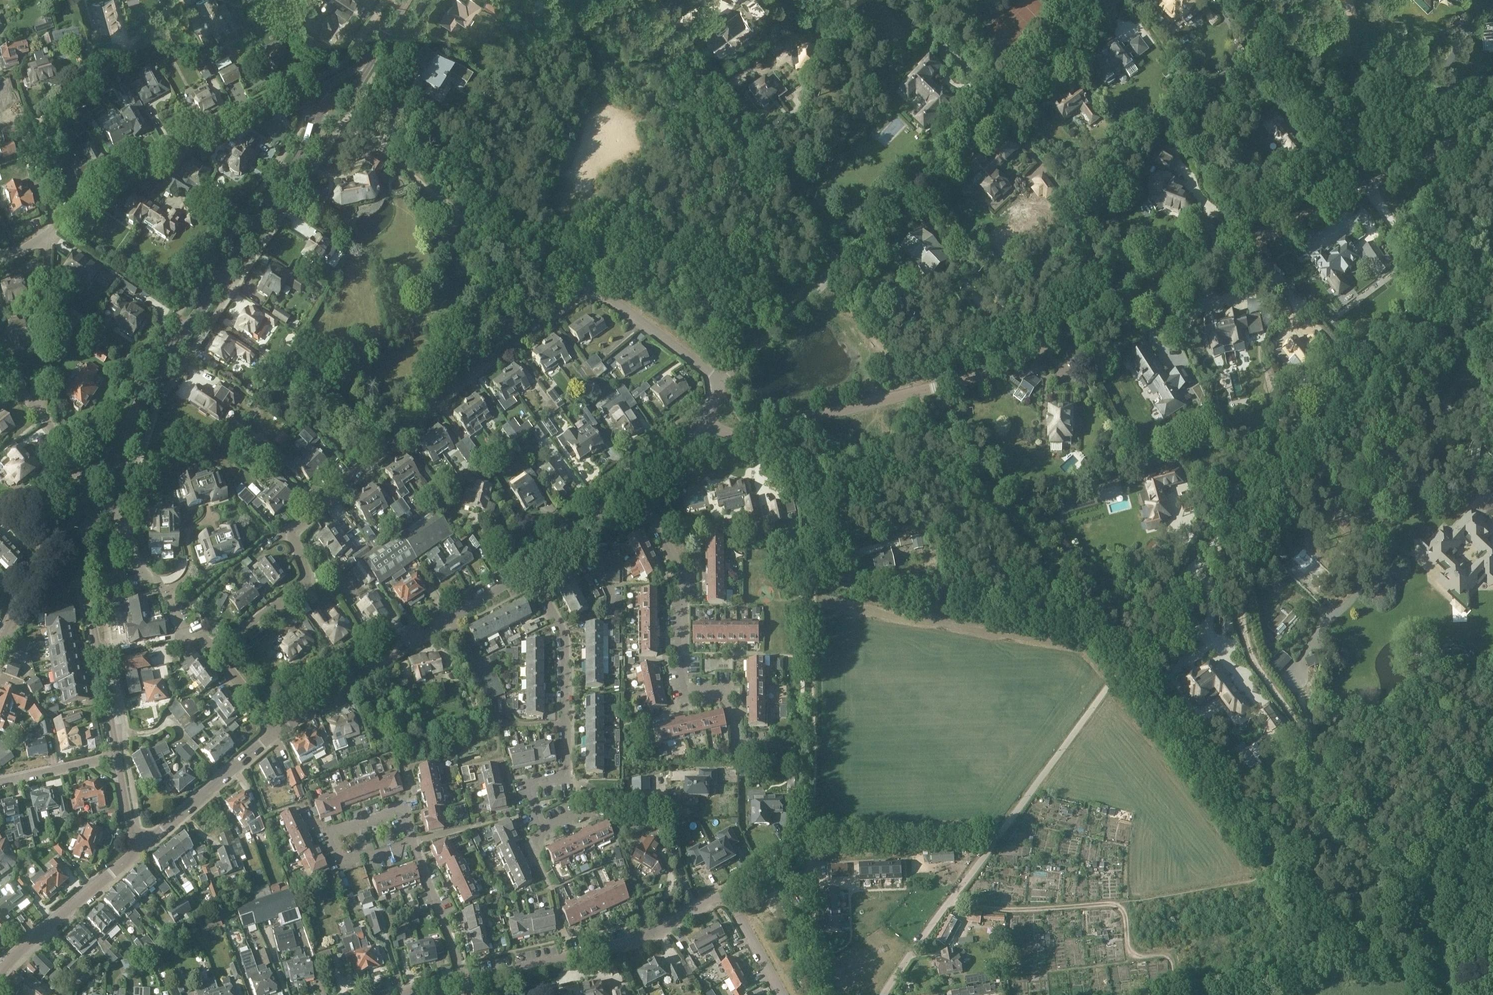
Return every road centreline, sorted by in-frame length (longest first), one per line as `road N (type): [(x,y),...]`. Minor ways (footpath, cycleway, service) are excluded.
road 1 (tertiary): [(704,421),(754,431),(986,375),(1492,115)]
road 2 (residential): [(212,648),(303,585),(289,533),(453,389),(582,293),(606,296),(717,385)]
road 3 (track): [(1113,676),(1206,543),(1459,291)]
road 4 (track): [(754,431),(803,492),(812,519),(811,842)]
road 5 (unclassified): [(883,994),(1113,676)]
road 6 (residential): [(835,267),(1118,0)]
road 7 (track): [(1463,287),(1235,0)]
road 8 (secondary): [(130,424),(303,153),(315,112)]
road 9 (residential): [(771,743),(736,743),(719,691),(684,690),(678,564),(629,490)]
road 10 (residential): [(835,267),(783,185),(639,0)]
road 11 (tertiary): [(272,734),(529,569)]
road 12 (track): [(955,896),(989,912),(1112,905),(1124,912),(1136,958),(1169,957),(1174,981),(1189,994)]
road 13 (residential): [(546,829),(532,785),(564,777),(564,642),(529,569)]
road 14 (residential): [(50,232),(79,208),(191,149),(315,112)]
road 15 (residential): [(462,981),(634,940),(725,892)]
road 16 (tertiary): [(116,757),(80,553),(85,524),(101,513)]
road 17 (track): [(46,182),(51,124),(60,108),(181,0)]
road 18 (track): [(803,842),(998,836)]
road 19 (tertiary): [(0,971),(143,847)]
road 20 (residential): [(39,410),(50,232)]
road 21 (residential): [(114,507),(140,568),(159,581),(182,627),(212,648)]
road 22 (track): [(559,307),(431,188)]
road 23 (tertiary): [(143,847),(272,734)]
road 24 (residential): [(717,385),(835,267)]
road 25 (track): [(803,842),(826,994)]
road 26 (residential): [(412,843),(403,808),(327,833),(342,865)]
road 27 (residential): [(462,981),(412,843)]
road 28 (track): [(431,188),(315,112)]
road 29 (tertiary): [(529,569),(629,490)]

